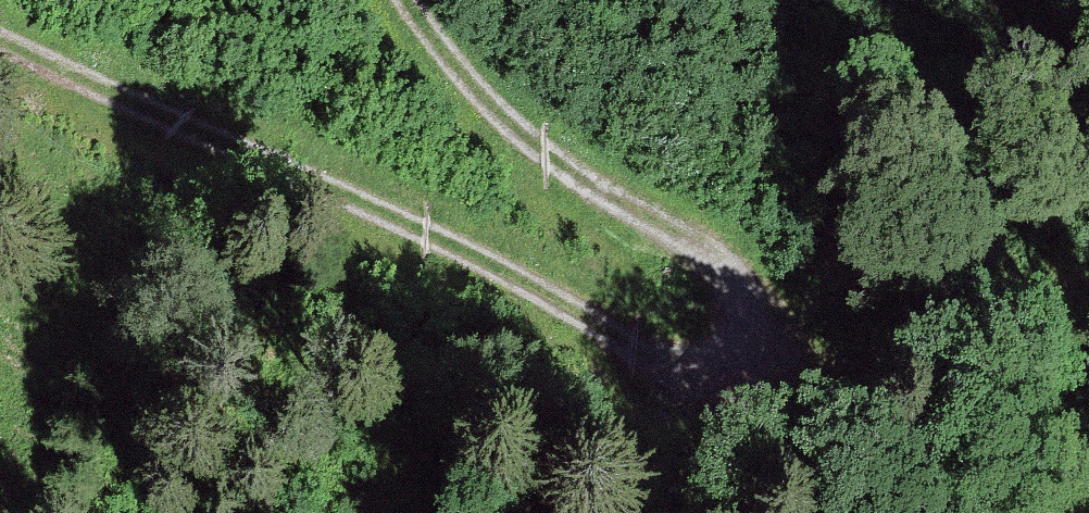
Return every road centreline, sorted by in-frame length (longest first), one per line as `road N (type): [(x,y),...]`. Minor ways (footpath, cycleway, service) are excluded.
road 1 (track): [(753,388),(723,399),(674,383),(577,319),(368,209),(0,47)]
road 2 (track): [(400,0),(483,111),(692,244),(761,301),(769,360),(753,388)]

